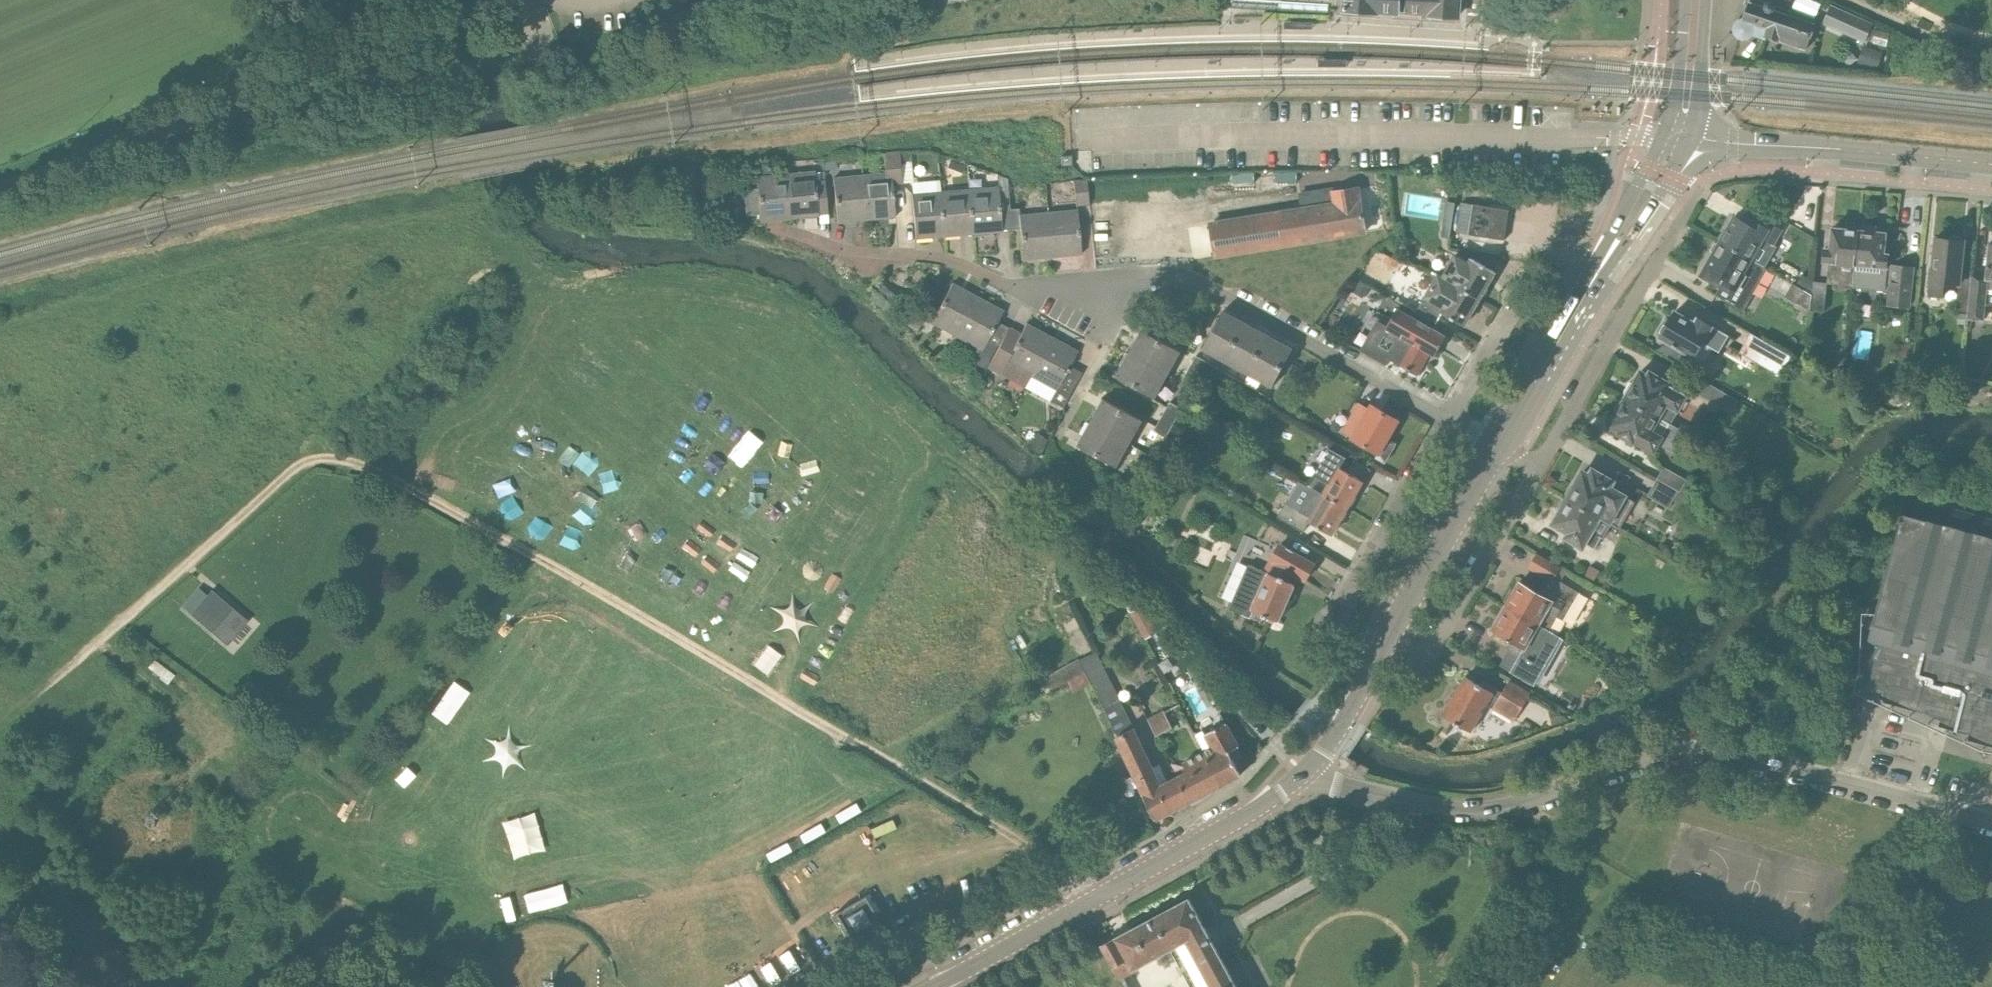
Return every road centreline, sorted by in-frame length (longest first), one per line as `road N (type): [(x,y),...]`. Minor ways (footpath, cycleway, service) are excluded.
road 1 (track): [(1100,898),(911,776),(600,594),(361,462),(330,456),(289,473),(0,725)]
road 2 (tertiary): [(937,986),(1294,783),(1348,717),(1503,444)]
road 3 (residential): [(1503,444),(1199,282),(1139,275),(1007,287),(956,261),(850,250),(776,227)]
road 4 (tertiary): [(1991,164),(1689,139)]
road 5 (tertiary): [(1503,444),(1596,276)]
road 6 (tertiary): [(1596,276),(1658,199),(1689,139)]
road 7 (tertiary): [(1664,137),(1596,276)]
road 8 (tertiary): [(1689,139),(1700,95),(1706,0)]
road 9 (tertiary): [(1685,0),(1677,93),(1664,137)]

